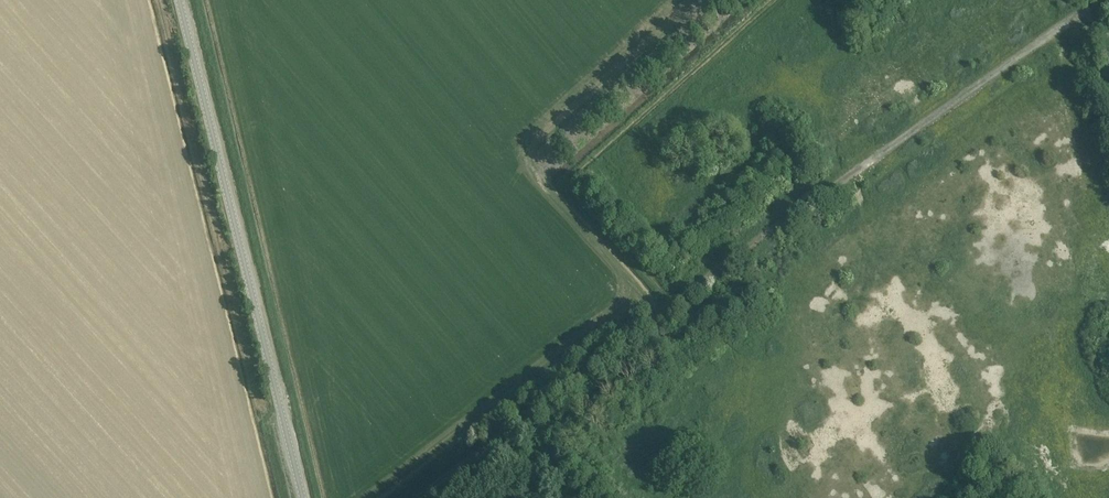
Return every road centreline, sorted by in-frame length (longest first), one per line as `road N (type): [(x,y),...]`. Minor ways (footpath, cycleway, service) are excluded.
road 1 (track): [(1100,0),(673,304)]
road 2 (unclassified): [(301,497),(180,0)]
road 3 (track): [(673,304),(415,497)]
road 4 (track): [(673,304),(564,183)]

